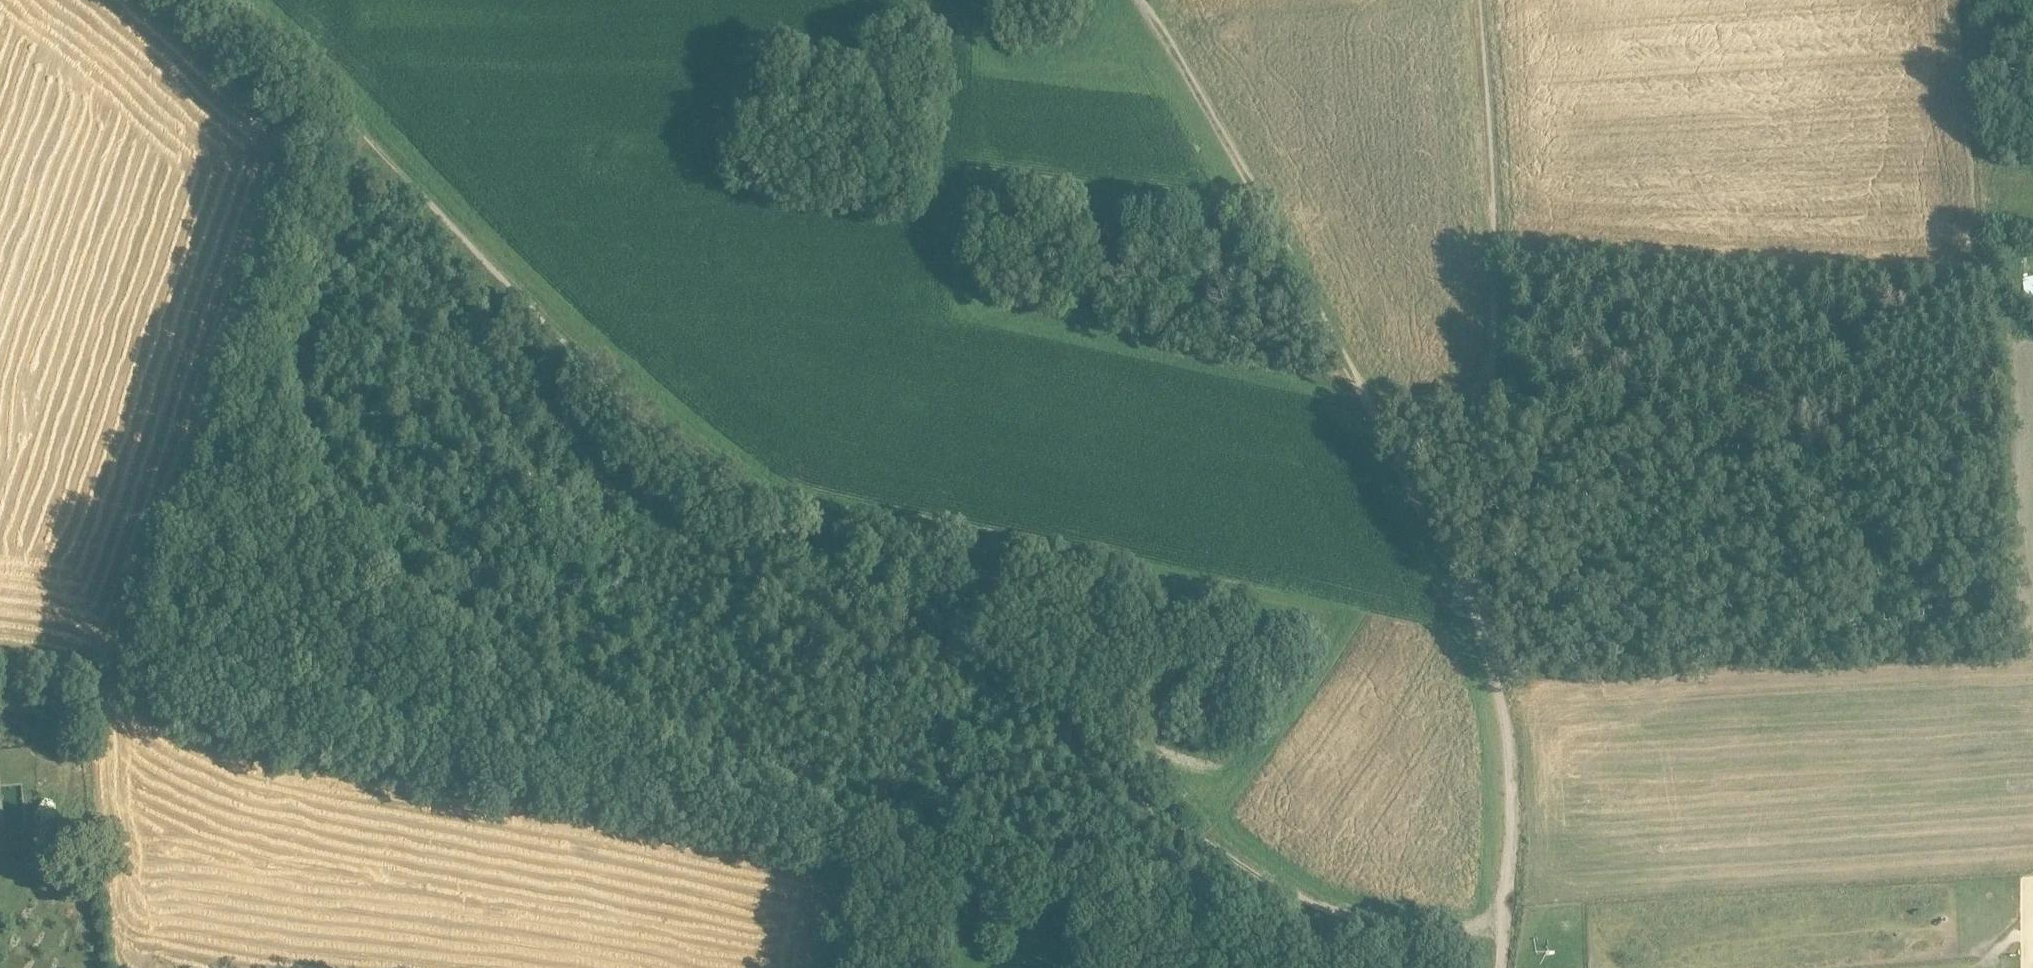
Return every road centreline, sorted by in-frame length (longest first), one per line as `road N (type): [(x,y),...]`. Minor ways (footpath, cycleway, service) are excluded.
road 1 (track): [(1499,962),(1515,819),(1500,674),(1438,524),(1364,398)]
road 2 (track): [(1477,0),(1505,398),(1364,398)]
road 3 (track): [(1364,398),(1232,131),(1148,0)]

